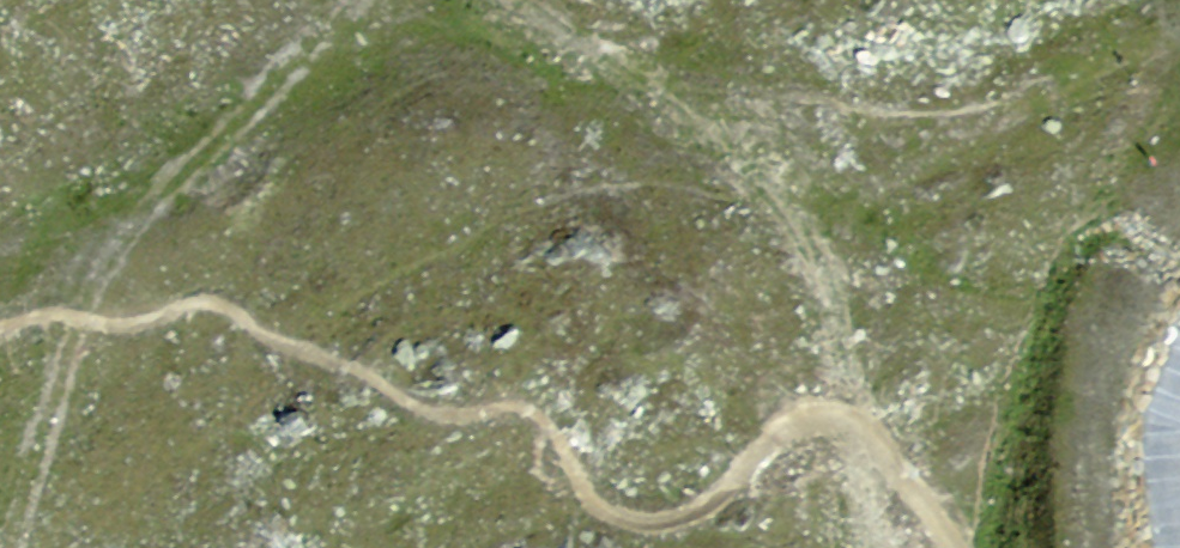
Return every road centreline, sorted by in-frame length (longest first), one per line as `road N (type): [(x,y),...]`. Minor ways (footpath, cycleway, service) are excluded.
road 1 (track): [(536,33),(492,13),(421,1),(353,28),(241,148),(94,262),(0,275)]
road 2 (track): [(876,547),(871,416),(802,227),(735,161)]
road 3 (track): [(27,547),(73,388),(92,274)]
road 4 (track): [(735,161),(687,112),(536,33)]

